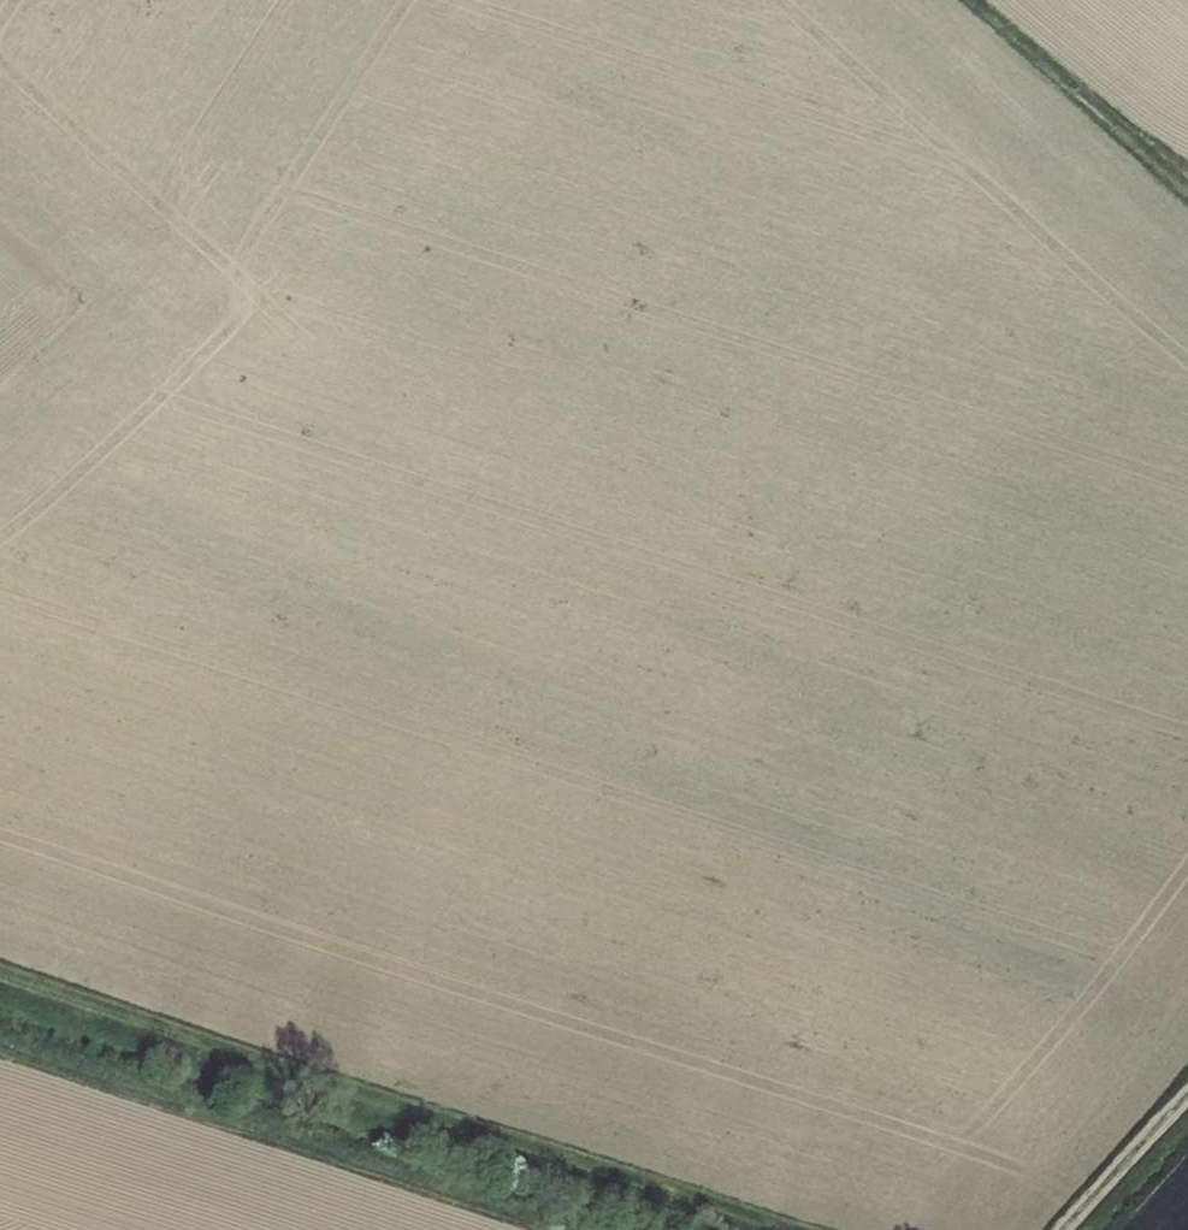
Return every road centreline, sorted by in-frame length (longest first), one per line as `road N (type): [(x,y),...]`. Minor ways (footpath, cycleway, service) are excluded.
road 1 (track): [(1062,1229),(1187,1094)]

